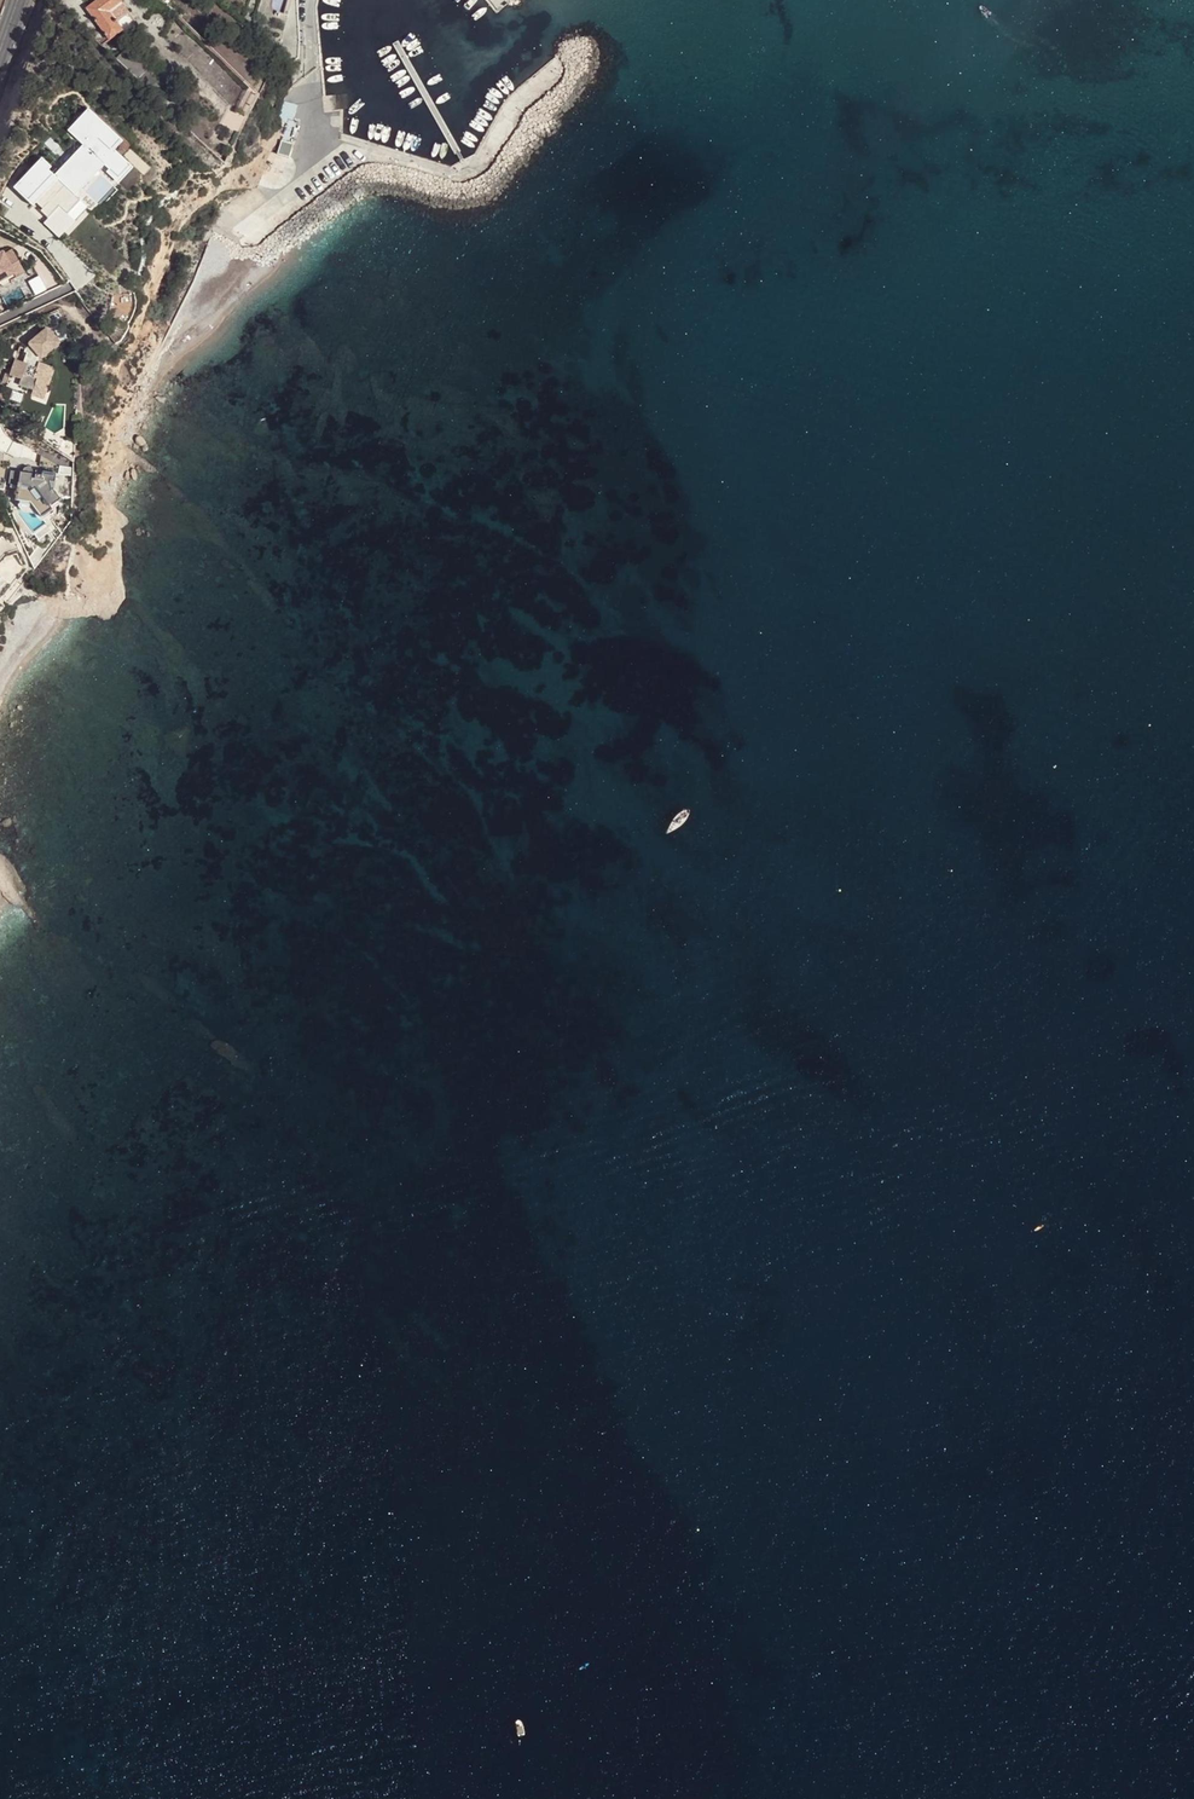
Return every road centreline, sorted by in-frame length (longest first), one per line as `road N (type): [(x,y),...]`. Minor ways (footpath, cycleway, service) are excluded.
road 1 (residential): [(303,159),(312,86),(308,0)]

